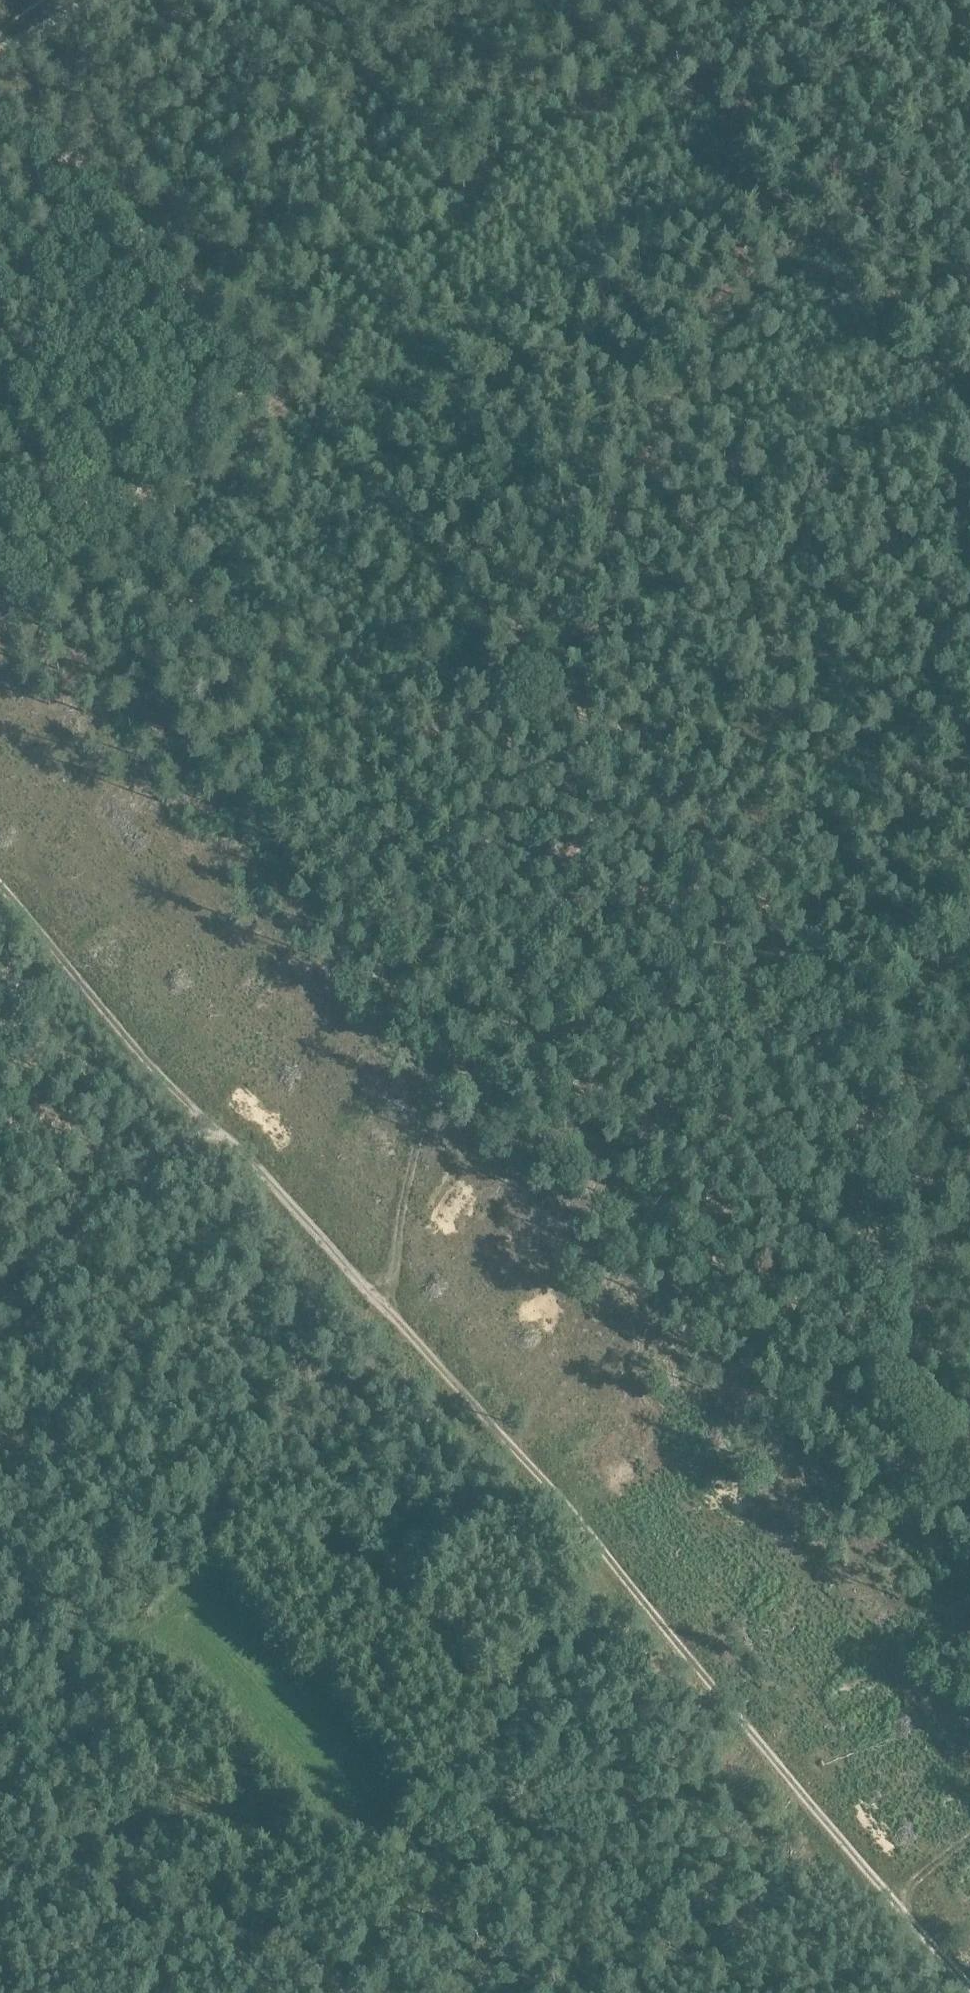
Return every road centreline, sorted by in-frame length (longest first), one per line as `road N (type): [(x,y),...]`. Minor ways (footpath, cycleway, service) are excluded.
road 1 (track): [(969,1987),(670,1641),(570,1509),(388,1308),(181,1098),(0,885)]
road 2 (track): [(388,1308),(403,1199),(502,842),(548,688),(612,538)]
road 3 (track): [(548,688),(882,1066),(903,1062),(928,988),(942,981),(969,995)]
road 4 (track): [(612,538),(645,453),(705,352),(797,261),(969,116)]
road 5 (track): [(969,425),(817,467),(612,538)]
road 6 (track): [(212,1125),(0,1307)]
road 7 (track): [(832,233),(969,388)]

